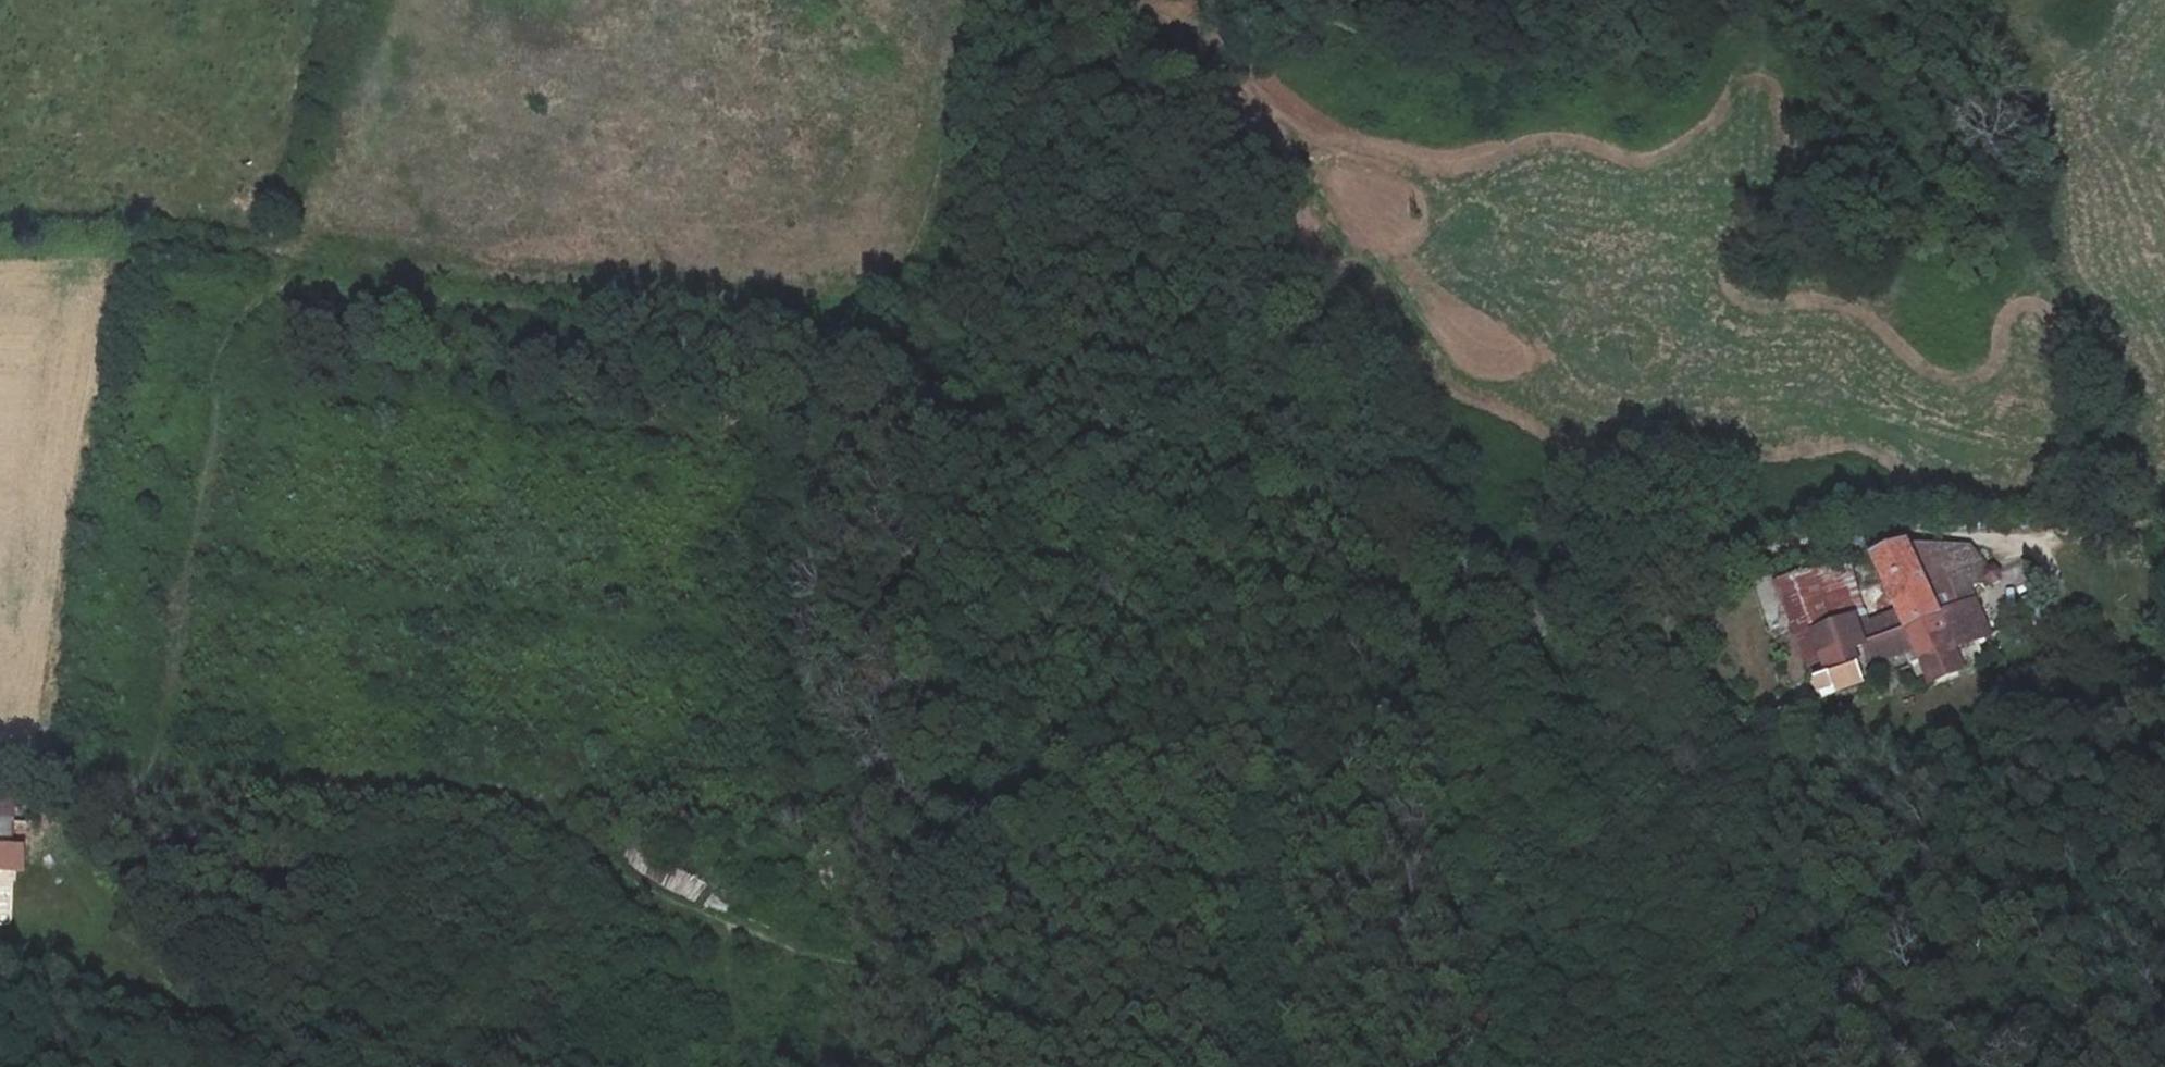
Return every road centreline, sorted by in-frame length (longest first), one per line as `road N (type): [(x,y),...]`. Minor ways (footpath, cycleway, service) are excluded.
road 1 (unclassified): [(1063,0),(1134,75),(1477,586),(1540,612),(1828,545),(1898,536),(2039,541)]

